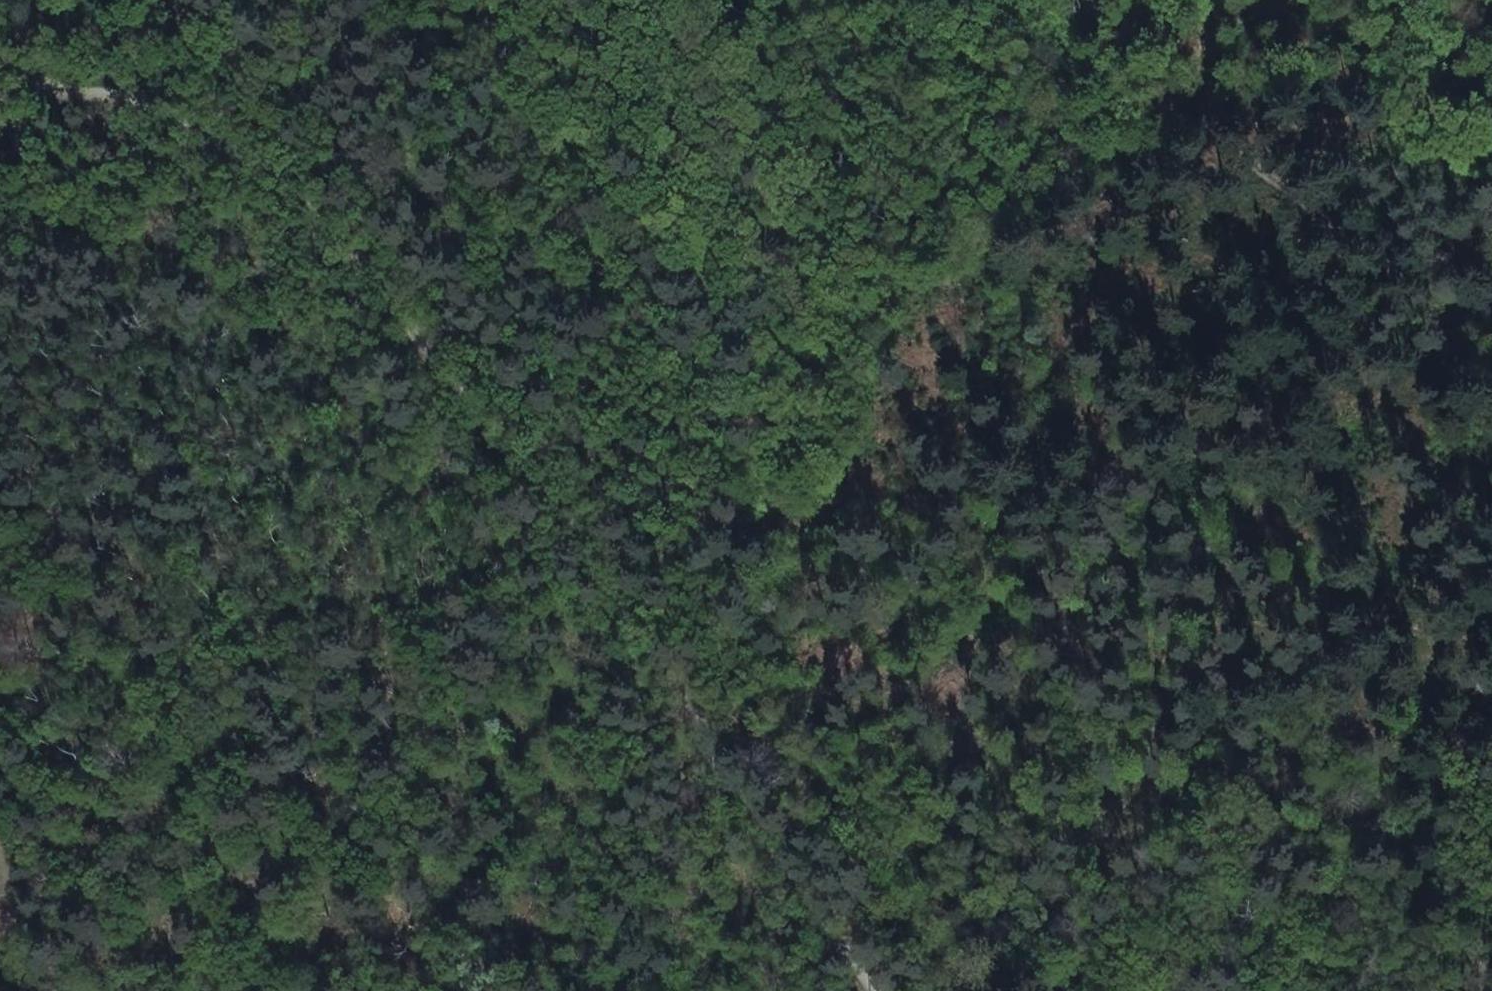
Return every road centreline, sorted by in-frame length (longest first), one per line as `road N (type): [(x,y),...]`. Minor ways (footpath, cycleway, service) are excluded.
road 1 (track): [(1491,323),(1252,150),(1084,0)]

